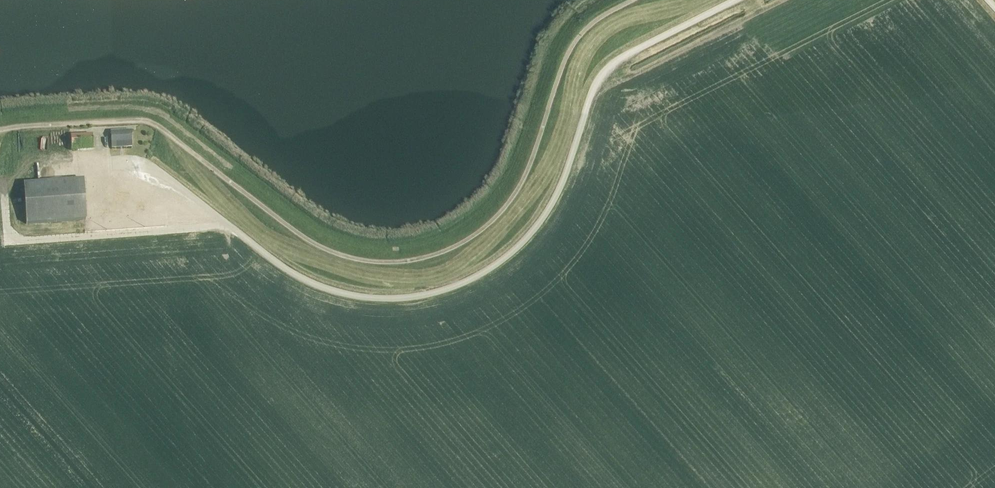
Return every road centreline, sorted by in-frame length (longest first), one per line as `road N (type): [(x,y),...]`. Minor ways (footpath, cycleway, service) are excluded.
road 1 (track): [(0,129),(145,120),(336,252),(405,261),(435,255),(502,212),(528,169),(570,51),(603,16),(634,0)]
road 2 (unclassified): [(735,0),(603,72),(537,227),(487,269),(436,291),(401,298),(332,291),(293,273),(165,175),(114,162)]

